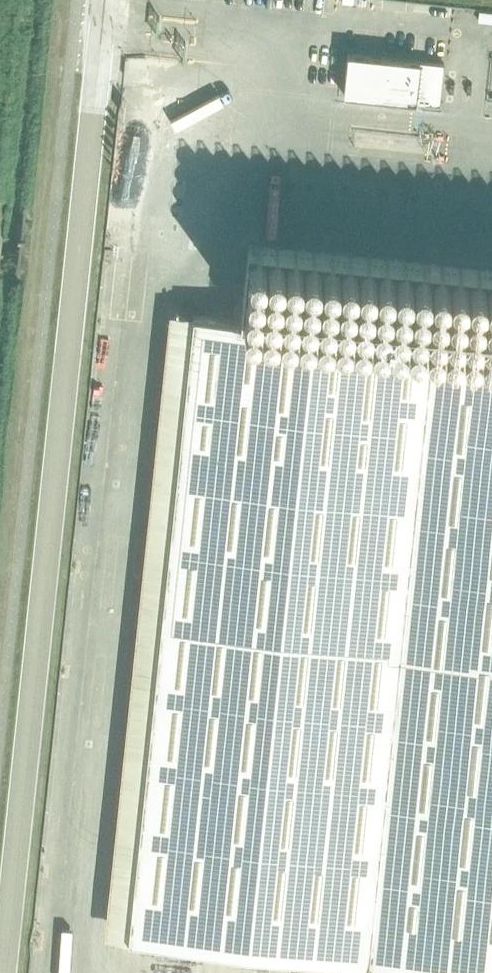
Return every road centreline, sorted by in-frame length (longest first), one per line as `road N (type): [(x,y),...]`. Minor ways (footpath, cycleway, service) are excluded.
road 1 (tertiary): [(4,972),(104,0)]

